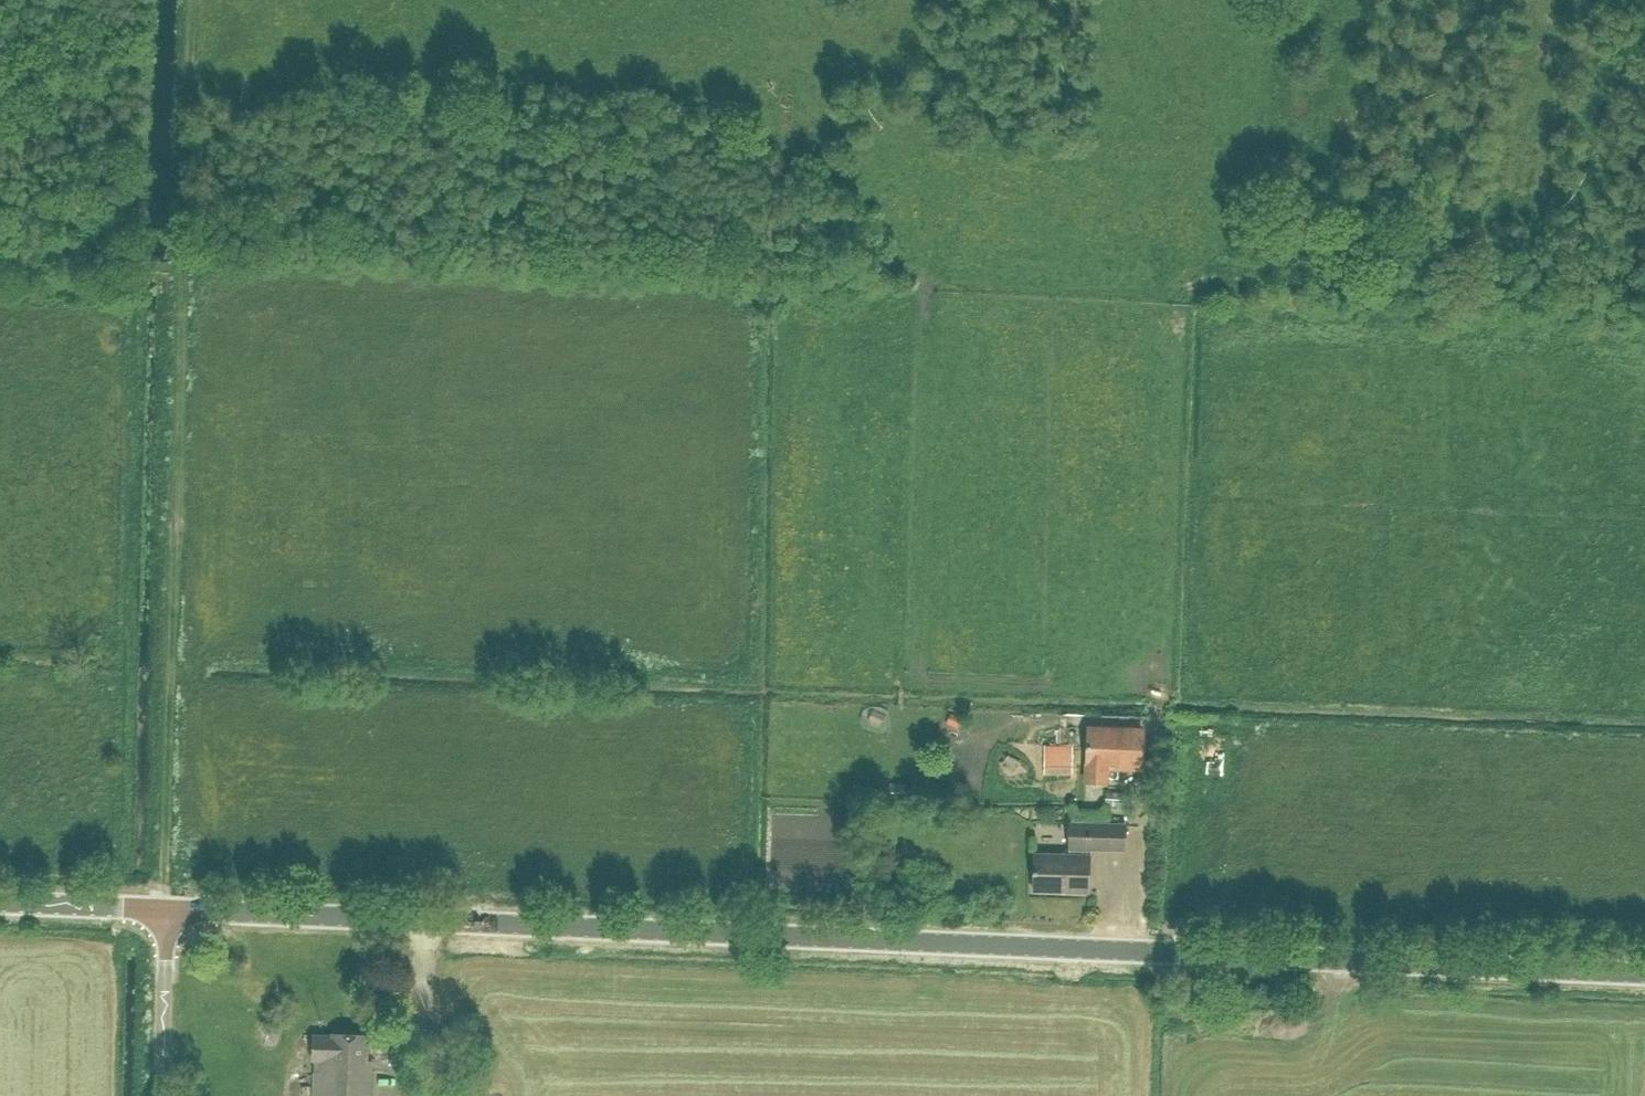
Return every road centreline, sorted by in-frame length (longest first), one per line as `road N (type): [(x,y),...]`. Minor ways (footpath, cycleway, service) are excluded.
road 1 (tertiary): [(1644,973),(168,912)]
road 2 (track): [(168,912),(162,879),(190,0)]
road 3 (unclassified): [(164,1095),(168,912)]
road 4 (tertiary): [(168,912),(0,904)]

